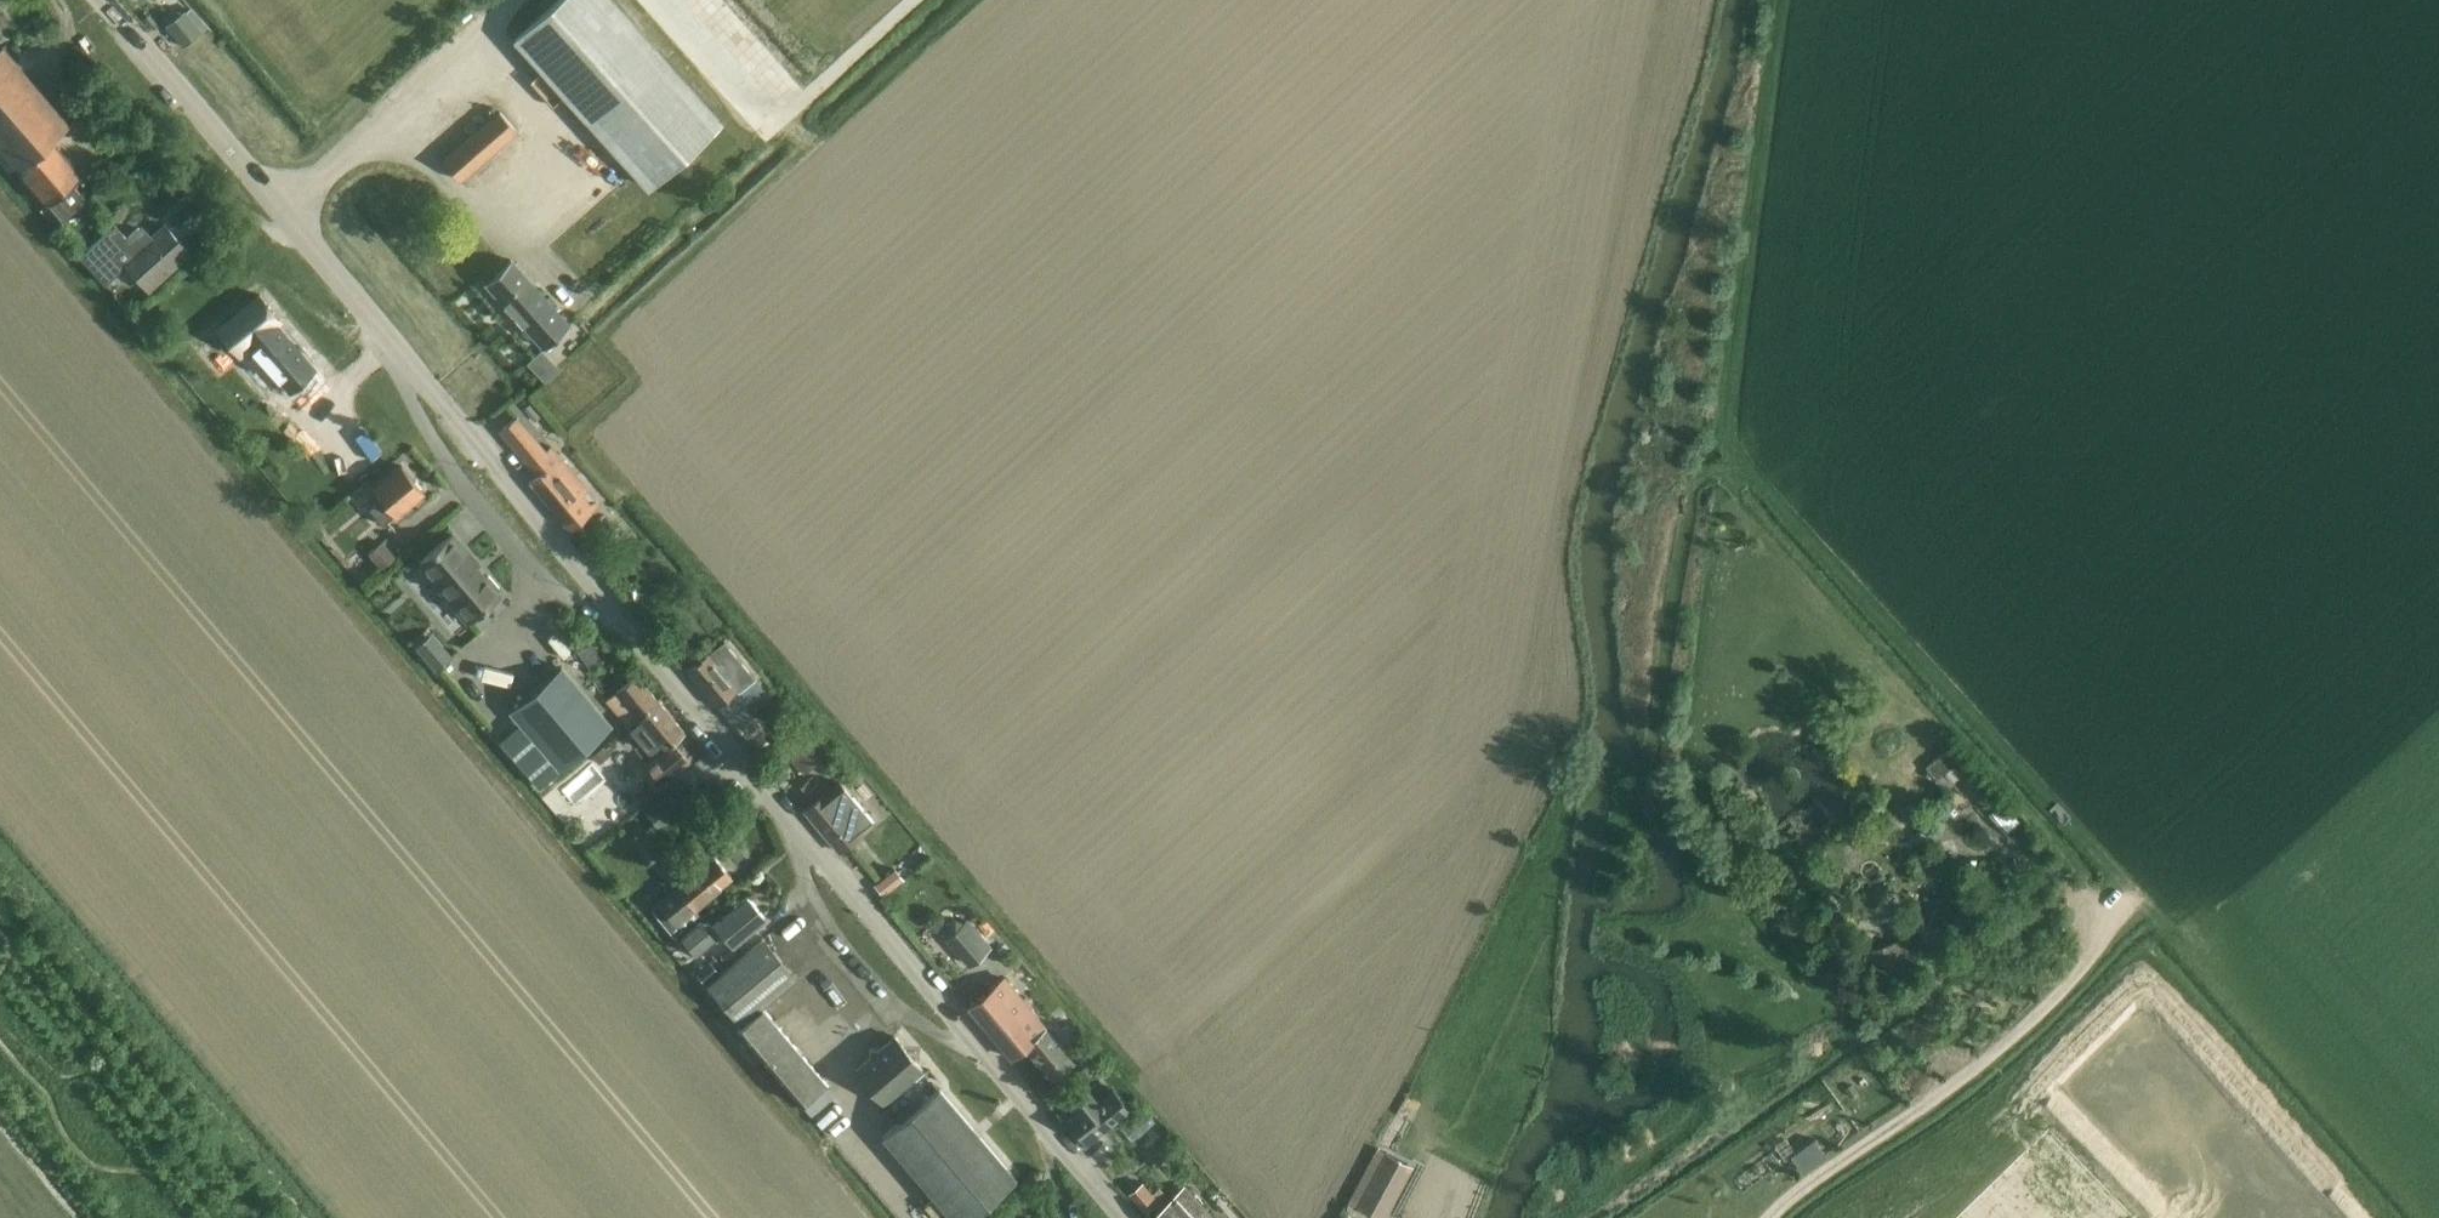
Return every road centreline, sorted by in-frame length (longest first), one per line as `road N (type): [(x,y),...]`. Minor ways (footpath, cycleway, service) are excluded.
road 1 (tertiary): [(1120,1217),(104,0)]

